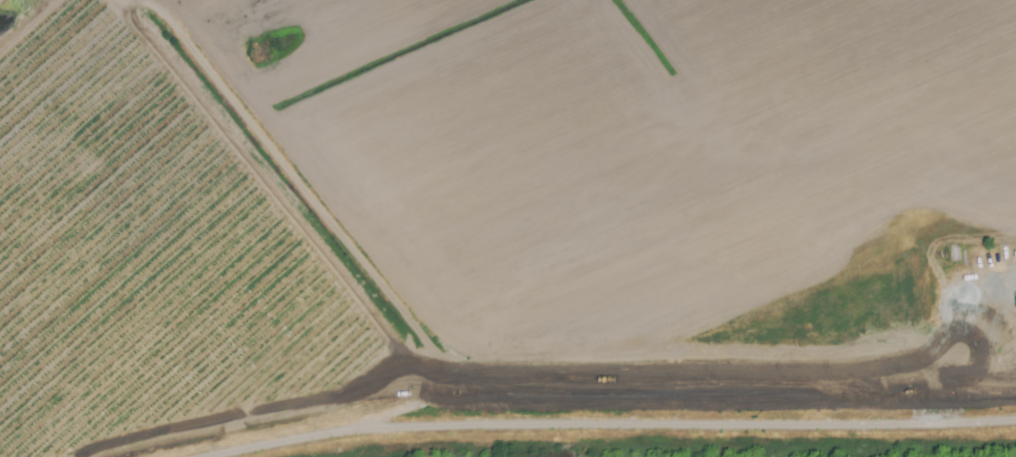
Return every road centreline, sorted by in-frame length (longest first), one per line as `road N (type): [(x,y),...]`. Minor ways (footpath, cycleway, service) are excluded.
road 1 (residential): [(1015,420),(362,430),(214,456)]
road 2 (track): [(421,343),(461,375),(501,385),(922,385),(966,376),(980,364),(1015,301)]
road 3 (track): [(362,430),(430,400),(421,343),(166,22),(126,0)]

